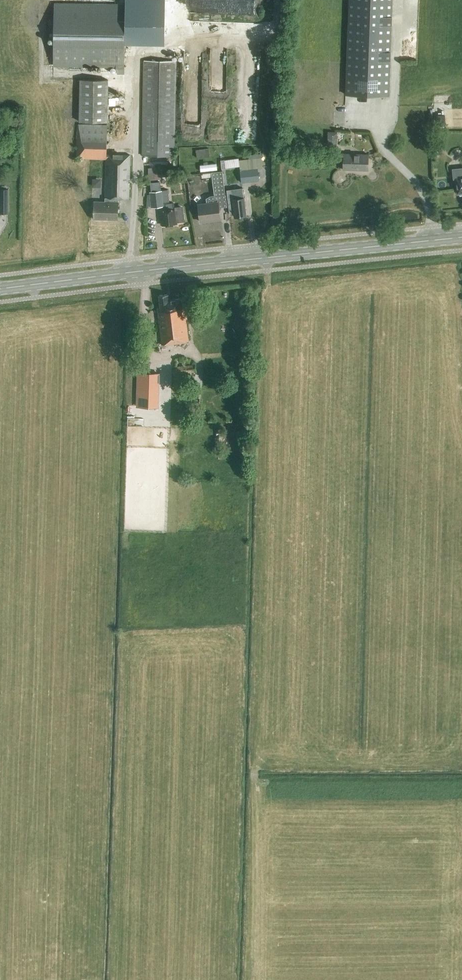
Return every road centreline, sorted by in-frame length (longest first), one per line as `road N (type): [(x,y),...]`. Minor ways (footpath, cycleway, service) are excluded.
road 1 (primary): [(0,289),(461,237)]

